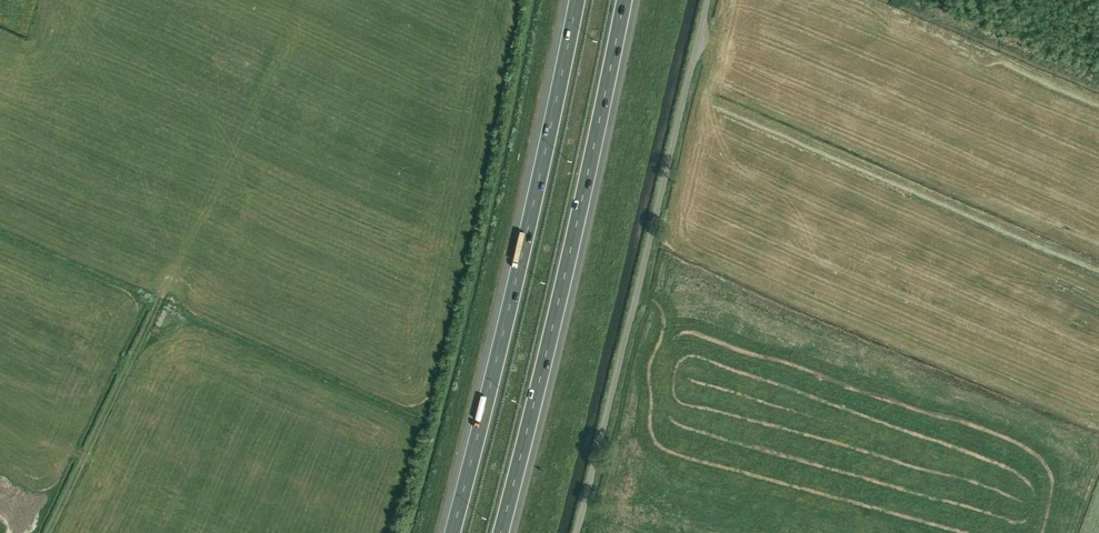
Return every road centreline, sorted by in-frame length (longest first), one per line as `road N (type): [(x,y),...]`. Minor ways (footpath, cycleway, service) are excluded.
road 1 (unclassified): [(576,532),(709,0)]
road 2 (motorway): [(576,0),(492,388),(451,532)]
road 3 (motorway): [(504,532),(591,182),(626,0)]
road 4 (track): [(159,304),(49,532)]

